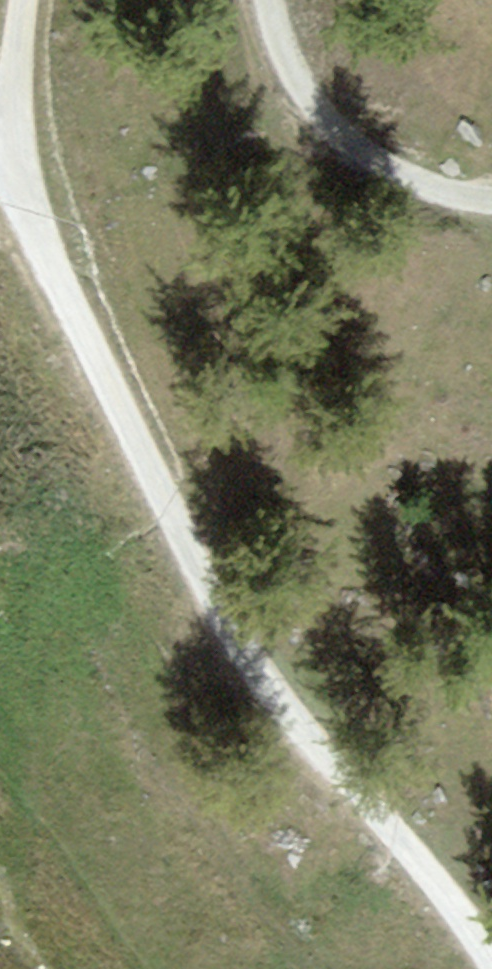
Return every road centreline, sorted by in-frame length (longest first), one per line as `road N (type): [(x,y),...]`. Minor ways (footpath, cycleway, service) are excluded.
road 1 (unclassified): [(491,962),(409,850),(297,725),(232,629),(0,169)]
road 2 (track): [(491,198),(431,193),(324,132),(263,30),(258,0)]
road 3 (track): [(169,968),(0,684)]
road 4 (unclassified): [(0,142),(20,0)]

